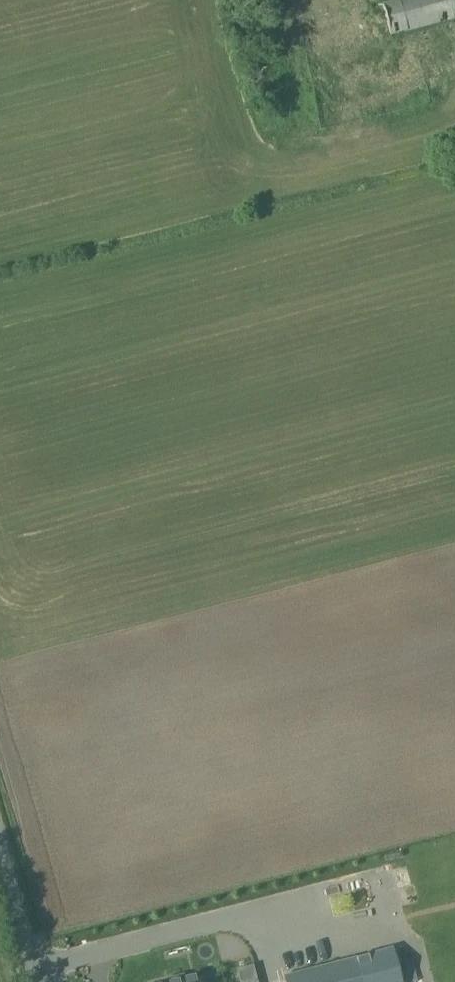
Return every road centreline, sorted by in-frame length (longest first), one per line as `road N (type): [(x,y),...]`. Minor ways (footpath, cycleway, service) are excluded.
road 1 (unclassified): [(38,981),(0,852)]

